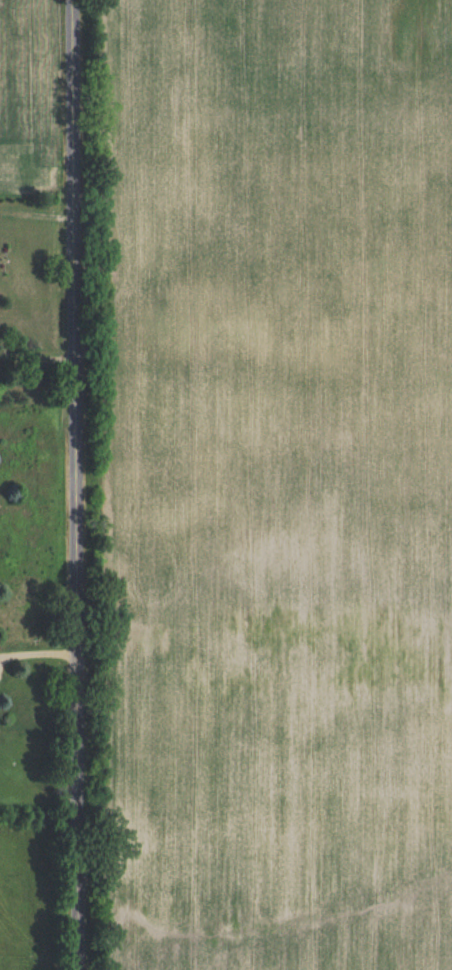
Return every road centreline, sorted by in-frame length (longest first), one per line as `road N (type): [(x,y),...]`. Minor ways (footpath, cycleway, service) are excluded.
road 1 (tertiary): [(70,0),(82,969)]

